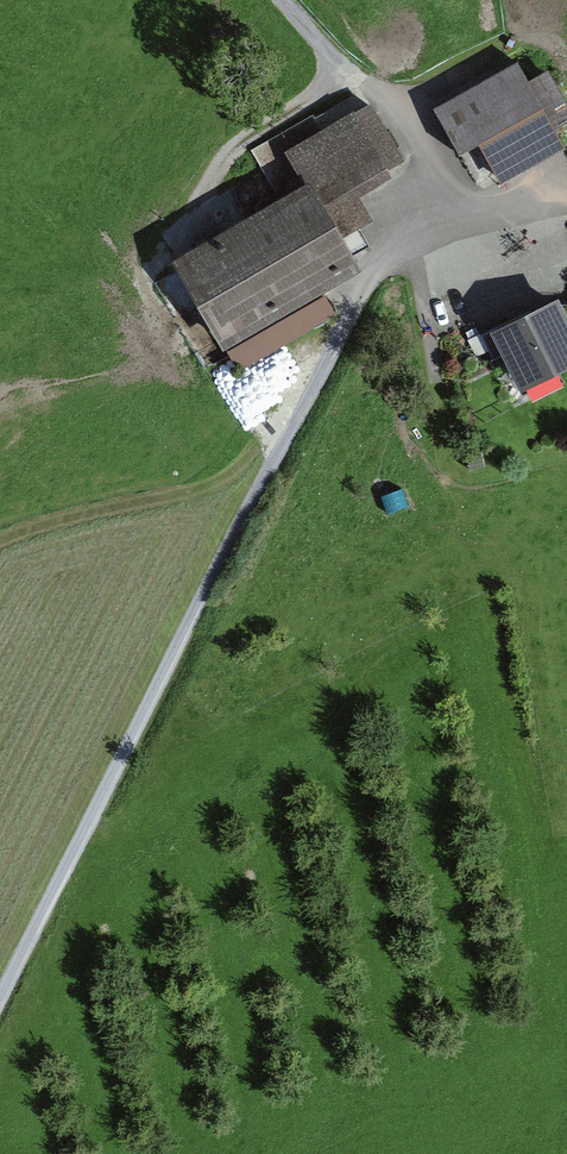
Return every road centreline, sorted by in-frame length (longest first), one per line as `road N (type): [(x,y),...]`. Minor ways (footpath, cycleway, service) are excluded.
road 1 (track): [(279,0),(340,68),(408,108),(426,151),(416,199),(0,1007)]
road 2 (track): [(566,202),(495,215),(416,199)]

